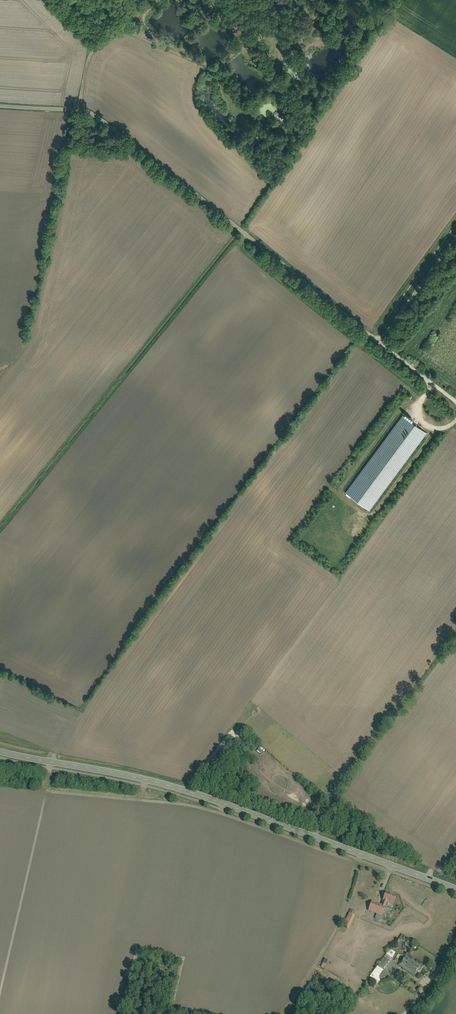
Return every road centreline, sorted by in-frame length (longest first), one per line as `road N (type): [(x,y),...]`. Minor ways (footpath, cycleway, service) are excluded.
road 1 (track): [(0,106),(78,110),(100,119),(455,402)]
road 2 (tertiary): [(0,751),(160,782),(455,888)]
road 3 (track): [(78,110),(89,62),(114,30),(132,29),(213,67)]
road 4 (track): [(379,341),(455,237)]

